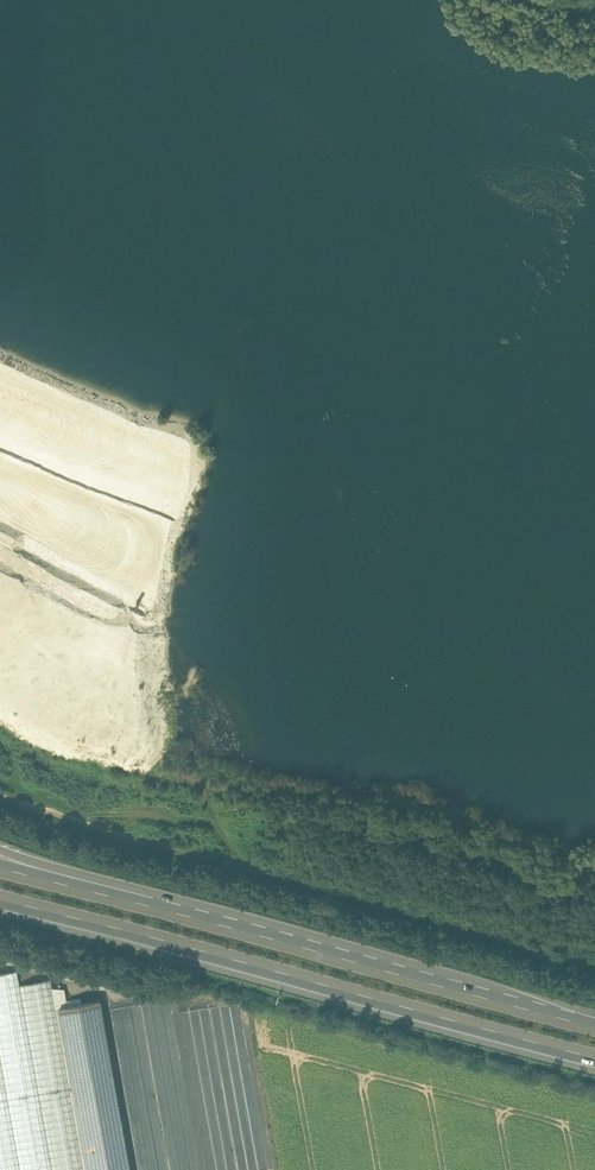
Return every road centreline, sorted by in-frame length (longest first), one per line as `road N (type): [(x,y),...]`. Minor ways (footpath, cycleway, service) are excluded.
road 1 (motorway): [(0,896),(594,1055)]
road 2 (motorway): [(594,1028),(105,893)]

